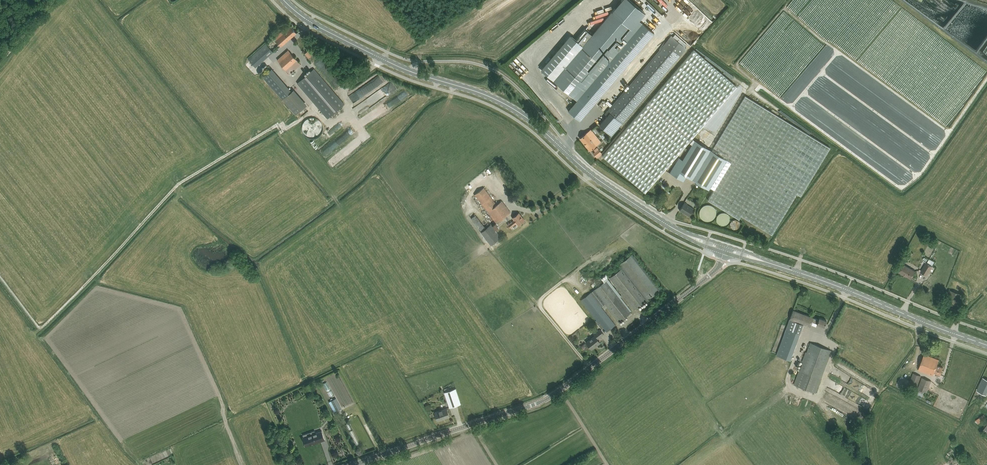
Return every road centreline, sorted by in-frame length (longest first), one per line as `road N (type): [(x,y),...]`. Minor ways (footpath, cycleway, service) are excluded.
road 1 (secondary): [(725,249),(617,192),(528,119),(380,58),(284,0)]
road 2 (unclassified): [(362,464),(550,396),(716,271),(725,249)]
road 3 (secondary): [(986,347),(725,249)]

